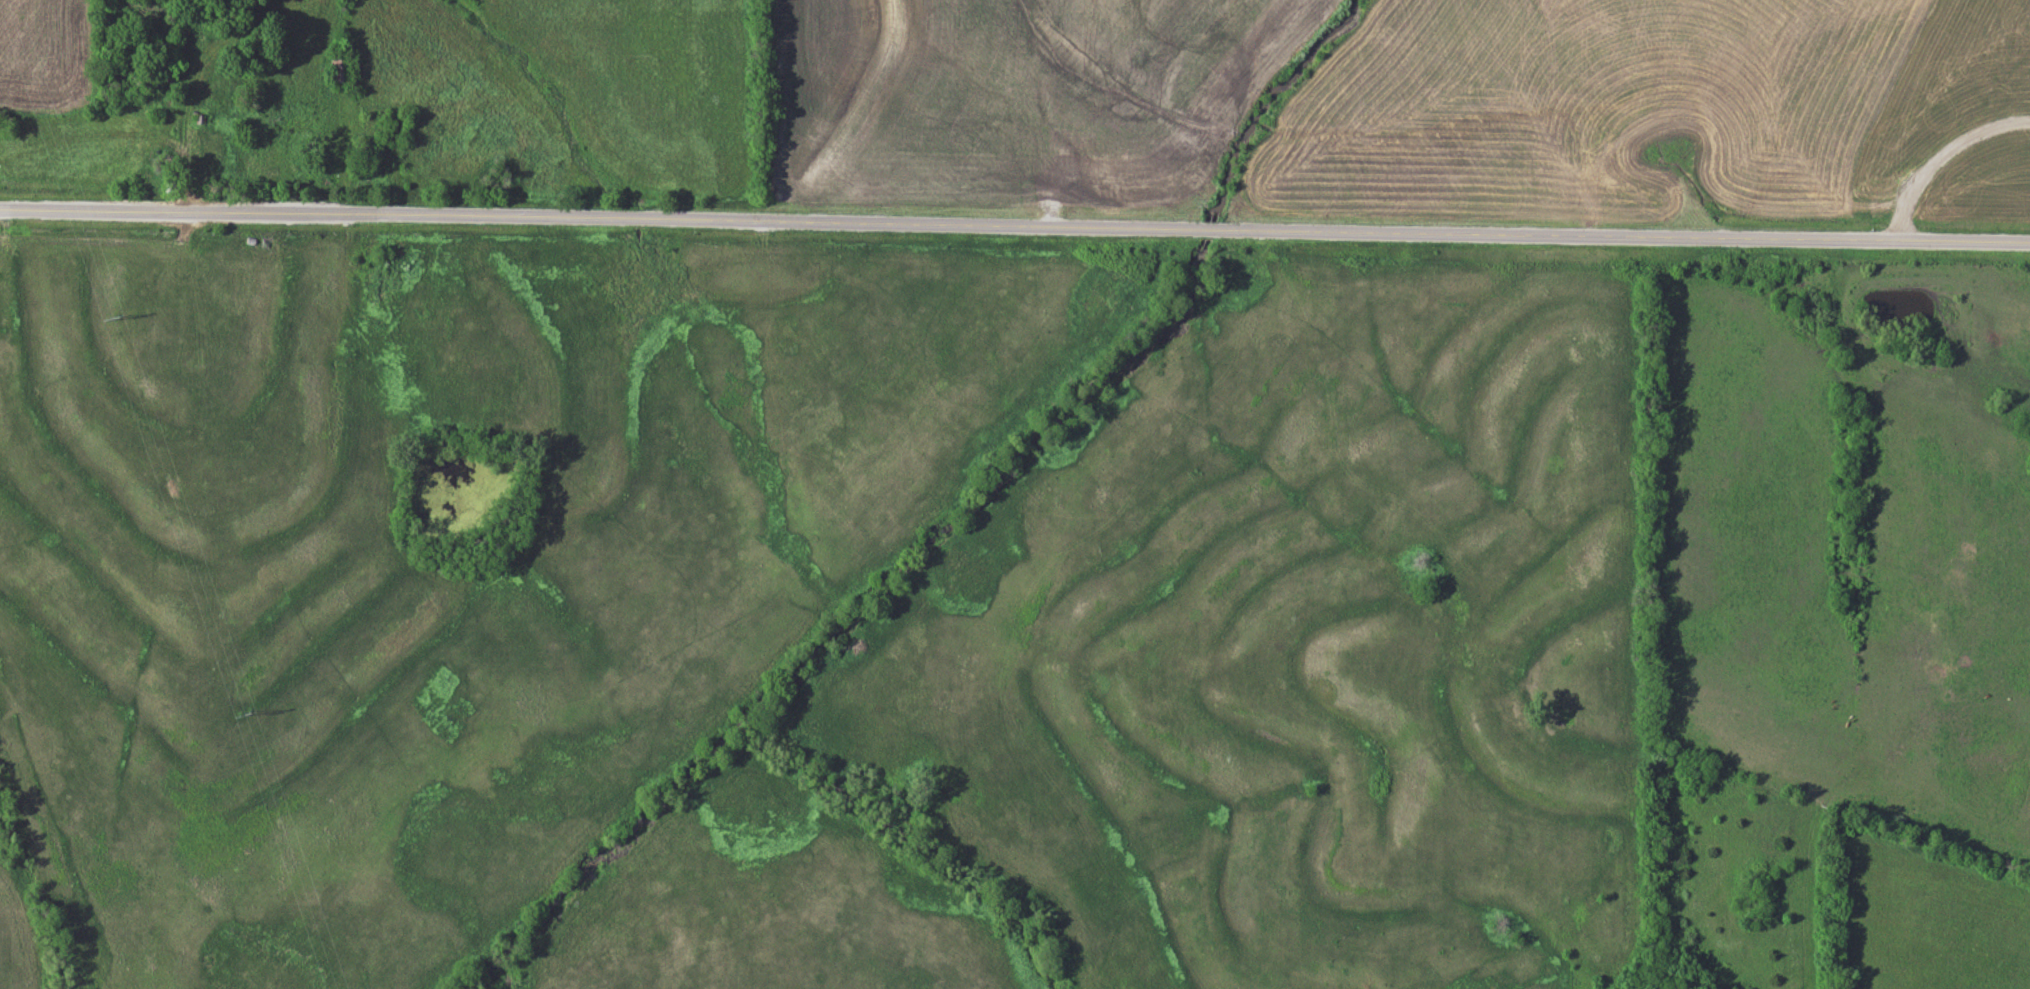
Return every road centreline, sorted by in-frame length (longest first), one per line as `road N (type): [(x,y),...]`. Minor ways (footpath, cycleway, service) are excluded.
road 1 (tertiary): [(2029,242),(0,205)]

